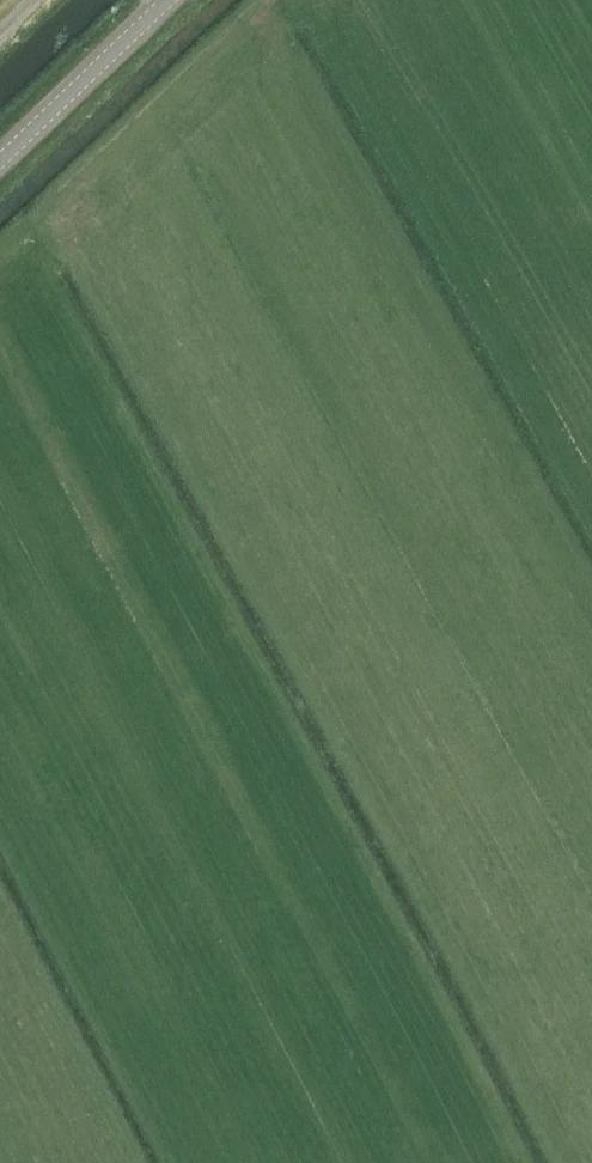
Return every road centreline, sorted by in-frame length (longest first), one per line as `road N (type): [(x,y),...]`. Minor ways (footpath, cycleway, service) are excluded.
road 1 (tertiary): [(0,169),(176,0)]

